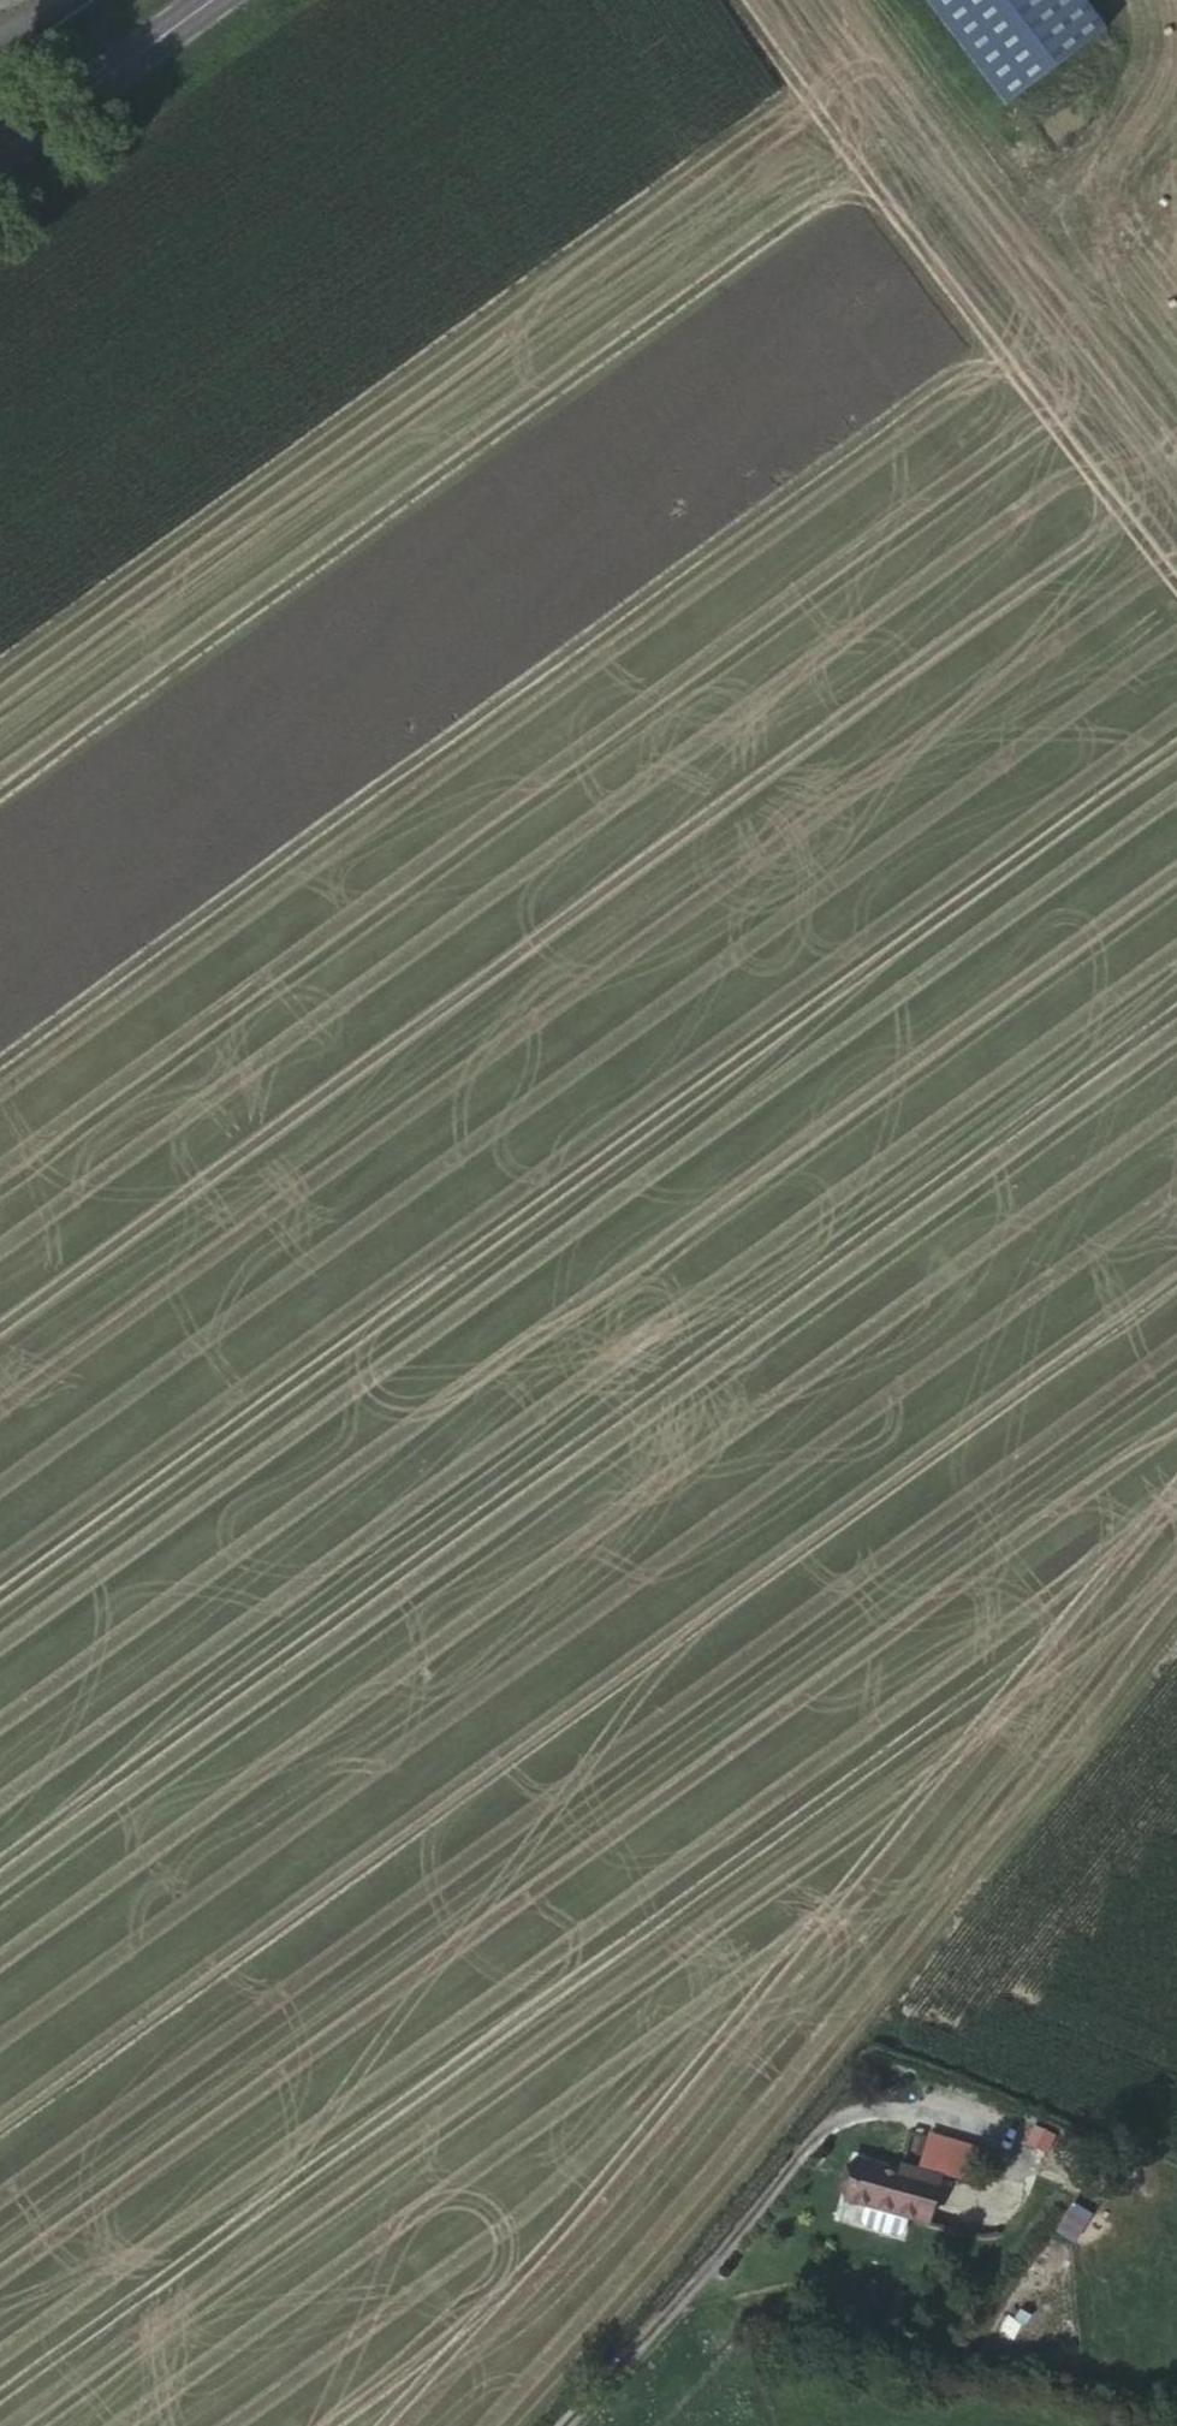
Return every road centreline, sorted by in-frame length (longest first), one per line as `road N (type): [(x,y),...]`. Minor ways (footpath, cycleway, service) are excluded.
road 1 (secondary): [(204,0),(0,148)]

